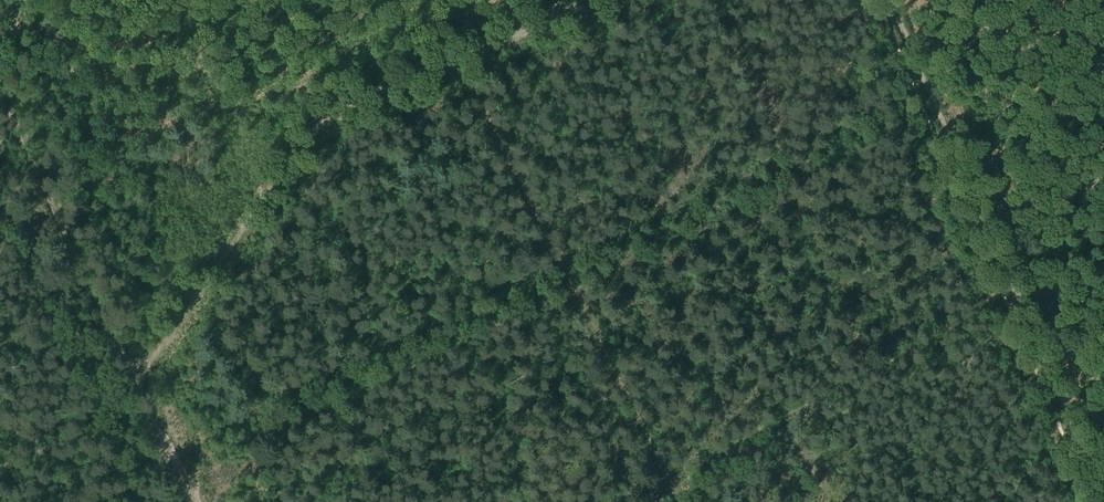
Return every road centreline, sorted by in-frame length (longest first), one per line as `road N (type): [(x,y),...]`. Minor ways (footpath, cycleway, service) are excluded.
road 1 (track): [(195,501),(0,96)]

